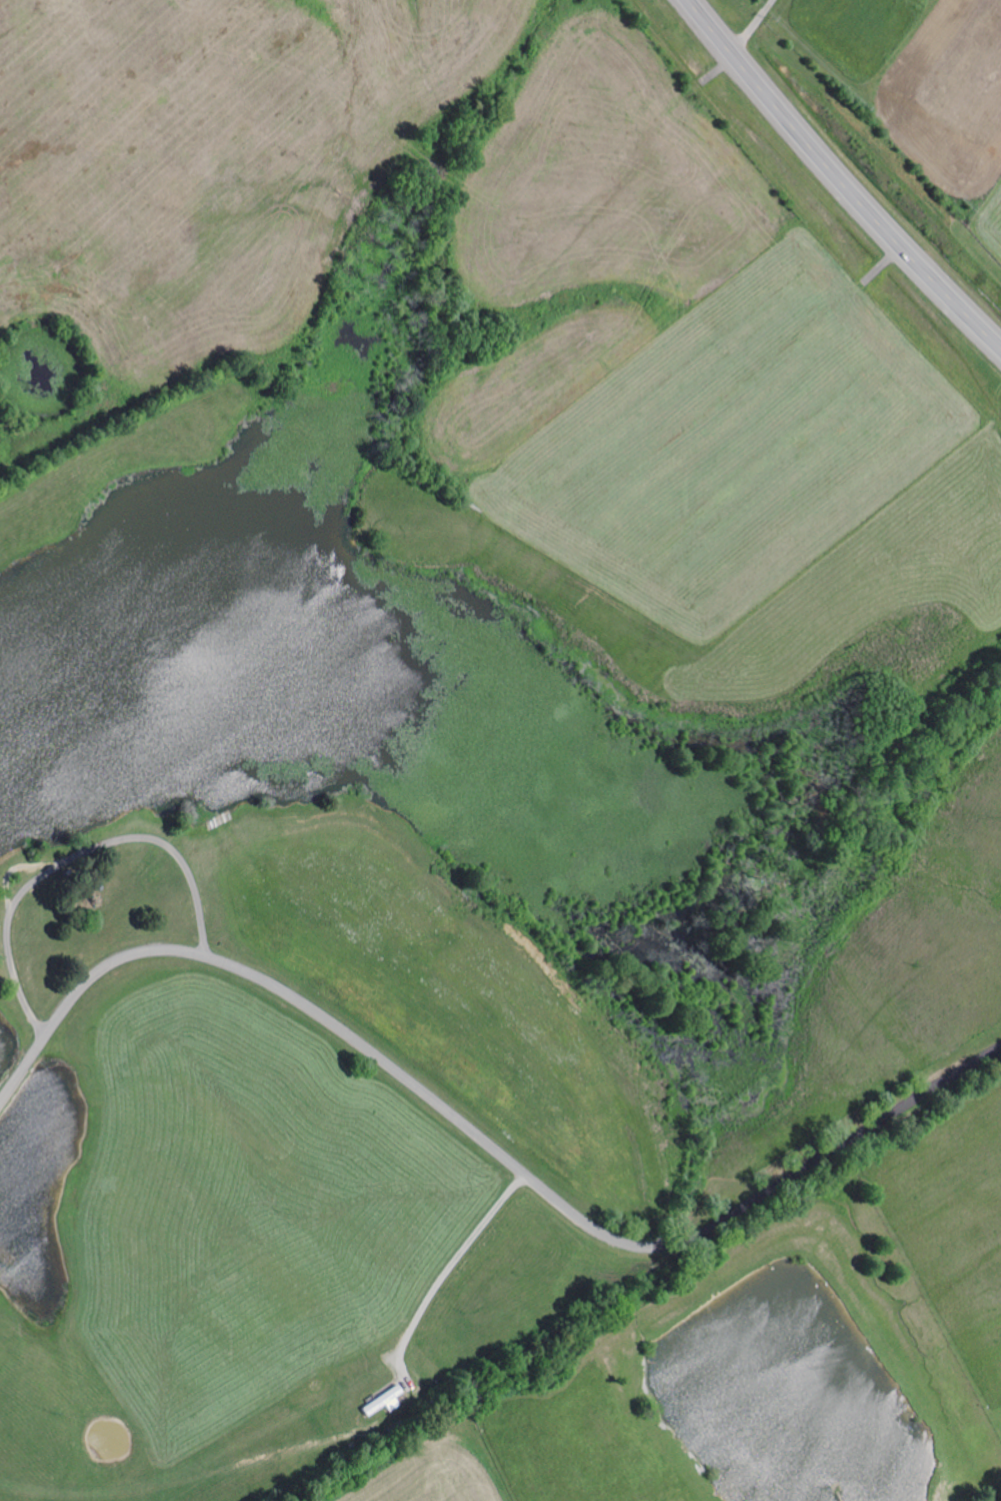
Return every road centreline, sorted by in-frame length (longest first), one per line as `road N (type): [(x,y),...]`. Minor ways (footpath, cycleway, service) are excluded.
road 1 (residential): [(0,1106),(73,1006),(119,962),(159,950),(202,953),(311,1004),(609,1231),(647,1248),(668,1247),(719,1226),(1000,1047)]
road 2 (trunk): [(1000,345),(683,0)]

